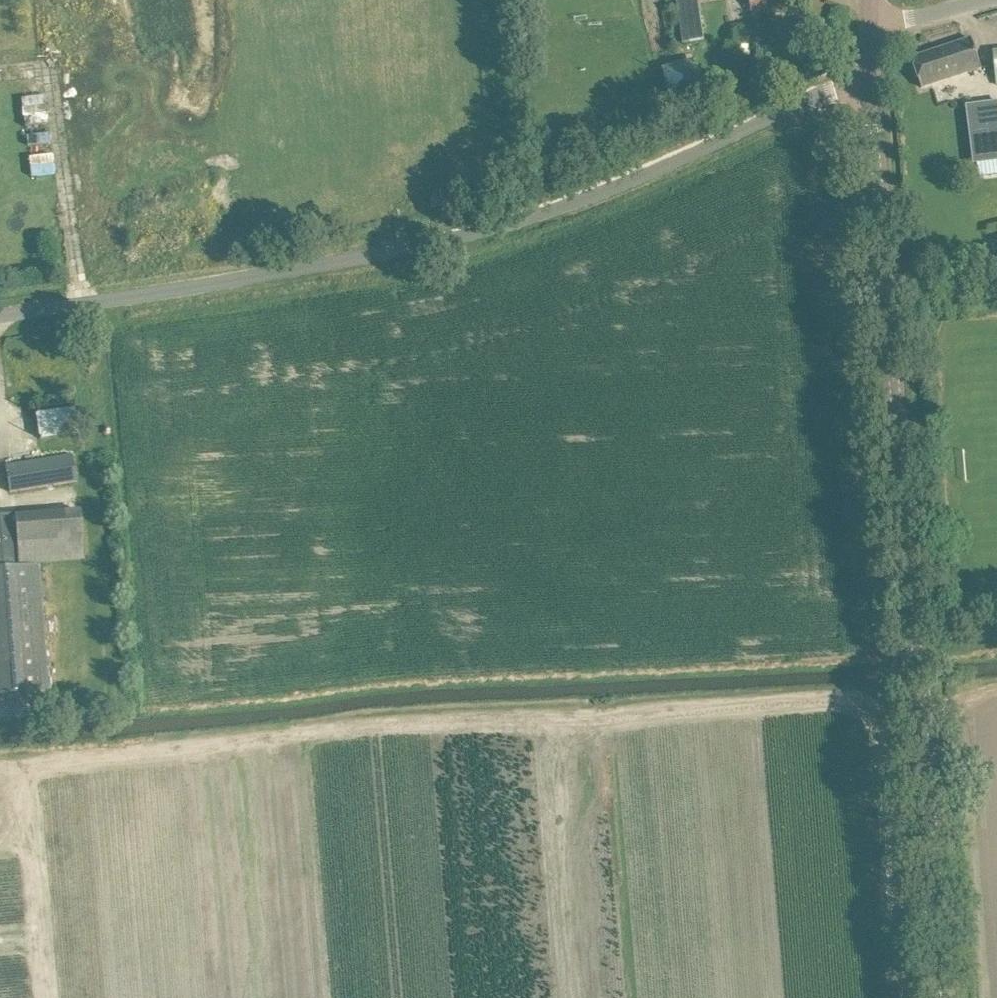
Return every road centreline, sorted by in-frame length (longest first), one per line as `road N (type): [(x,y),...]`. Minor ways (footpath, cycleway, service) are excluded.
road 1 (tertiary): [(946,997),(870,56)]
road 2 (unclassified): [(870,56),(827,94),(528,218),(287,271),(0,316)]
road 3 (unclassified): [(870,56),(905,20),(978,0)]

